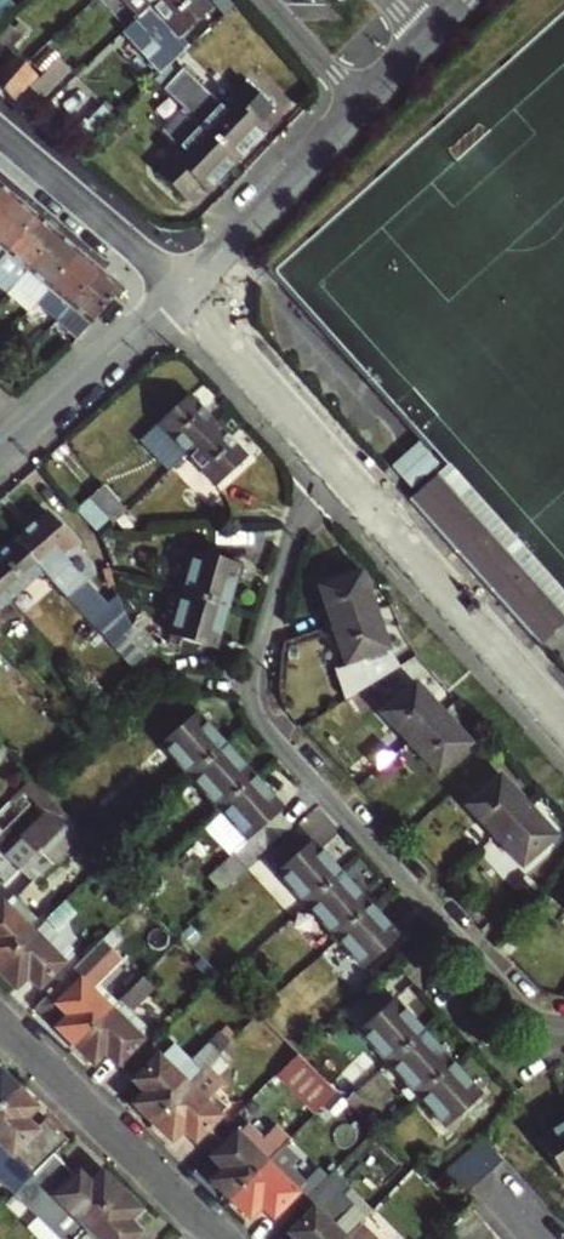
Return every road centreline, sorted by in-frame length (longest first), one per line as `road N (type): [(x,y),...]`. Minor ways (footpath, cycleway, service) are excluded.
road 1 (residential): [(563,1023),(507,996),(268,727),(260,672),(319,449)]
road 2 (residential): [(319,449),(563,725)]
road 3 (residential): [(223,1238),(0,1022)]
road 4 (residential): [(361,105),(179,293)]
road 5 (residential): [(179,293),(0,453)]
road 6 (residential): [(0,138),(179,293)]
road 7 (residential): [(179,293),(319,449)]
road 8 (residential): [(266,0),(361,105)]

